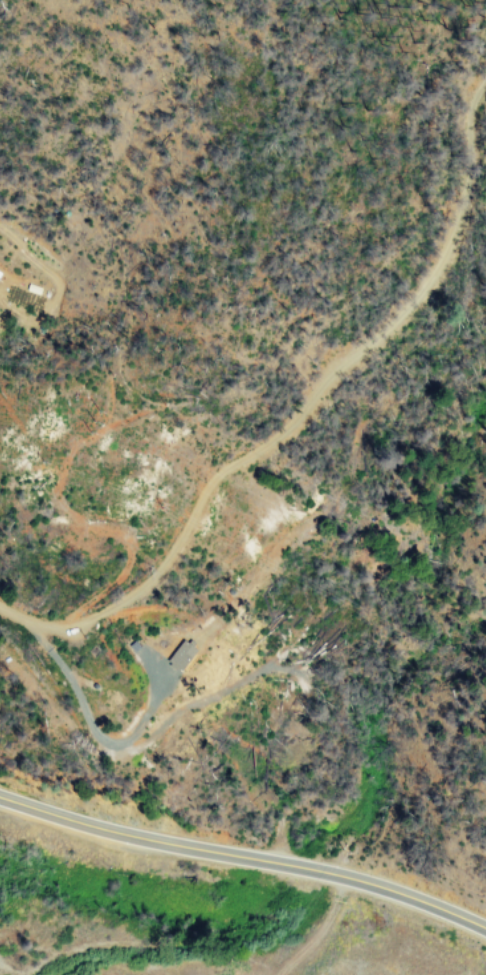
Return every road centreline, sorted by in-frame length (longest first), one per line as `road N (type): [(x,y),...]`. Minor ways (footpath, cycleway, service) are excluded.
road 1 (residential): [(485,98),(430,207),(368,393),(318,444),(245,478),(110,635),(54,635),(9,607),(0,591)]
road 2 (trunk): [(485,925),(288,865),(0,801)]

